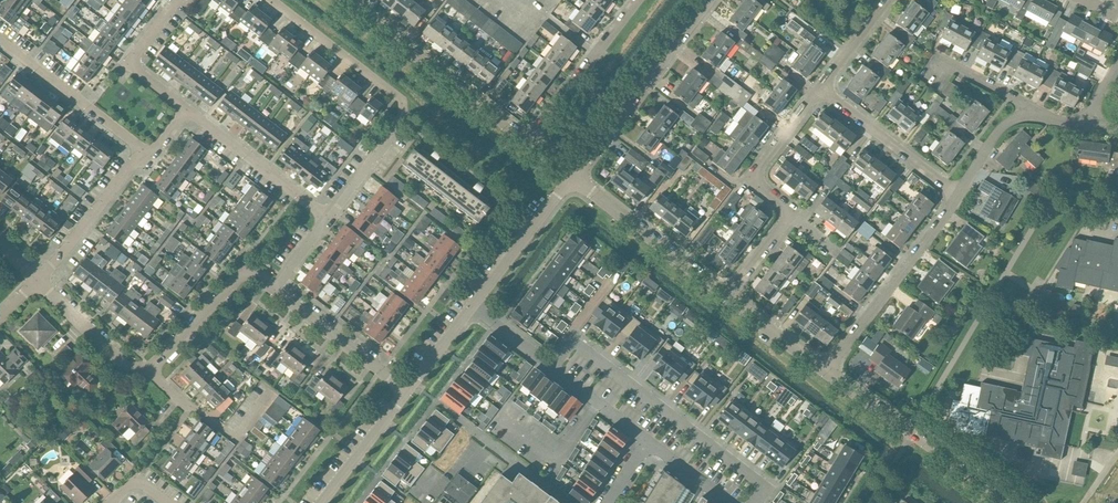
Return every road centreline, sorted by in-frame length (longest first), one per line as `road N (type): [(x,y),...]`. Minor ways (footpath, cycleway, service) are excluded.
road 1 (residential): [(327,217),(395,131),(404,106),(270,0)]
road 2 (residential): [(550,366),(571,340),(766,487),(754,502)]
road 3 (residential): [(527,143),(343,0)]
road 4 (unclassified): [(572,177),(711,0)]
road 5 (residential): [(827,374),(958,194)]
road 6 (unclassified): [(1007,502),(827,374)]
road 7 (unclassified): [(726,296),(572,177)]
road 8 (residential): [(146,157),(0,40)]
road 9 (residential): [(527,143),(637,0)]
road 10 (residential): [(327,217),(188,108)]
road 11 (residential): [(958,194),(819,87)]
road 12 (residential): [(789,218),(749,178),(819,87)]
road 13 (residential): [(274,289),(245,271),(150,370)]
road 14 (residential): [(407,392),(274,289)]
road 15 (residential): [(37,281),(146,157)]
road 16 (unclassified): [(472,307),(572,177)]
road 17 (residential): [(188,108),(129,61),(177,0)]
road 18 (residential): [(150,370),(126,367),(37,281)]
road 19 (unclassified): [(319,502),(407,392)]
road 20 (unclassified): [(827,374),(726,296)]
road 21 (residential): [(550,366),(648,440)]

